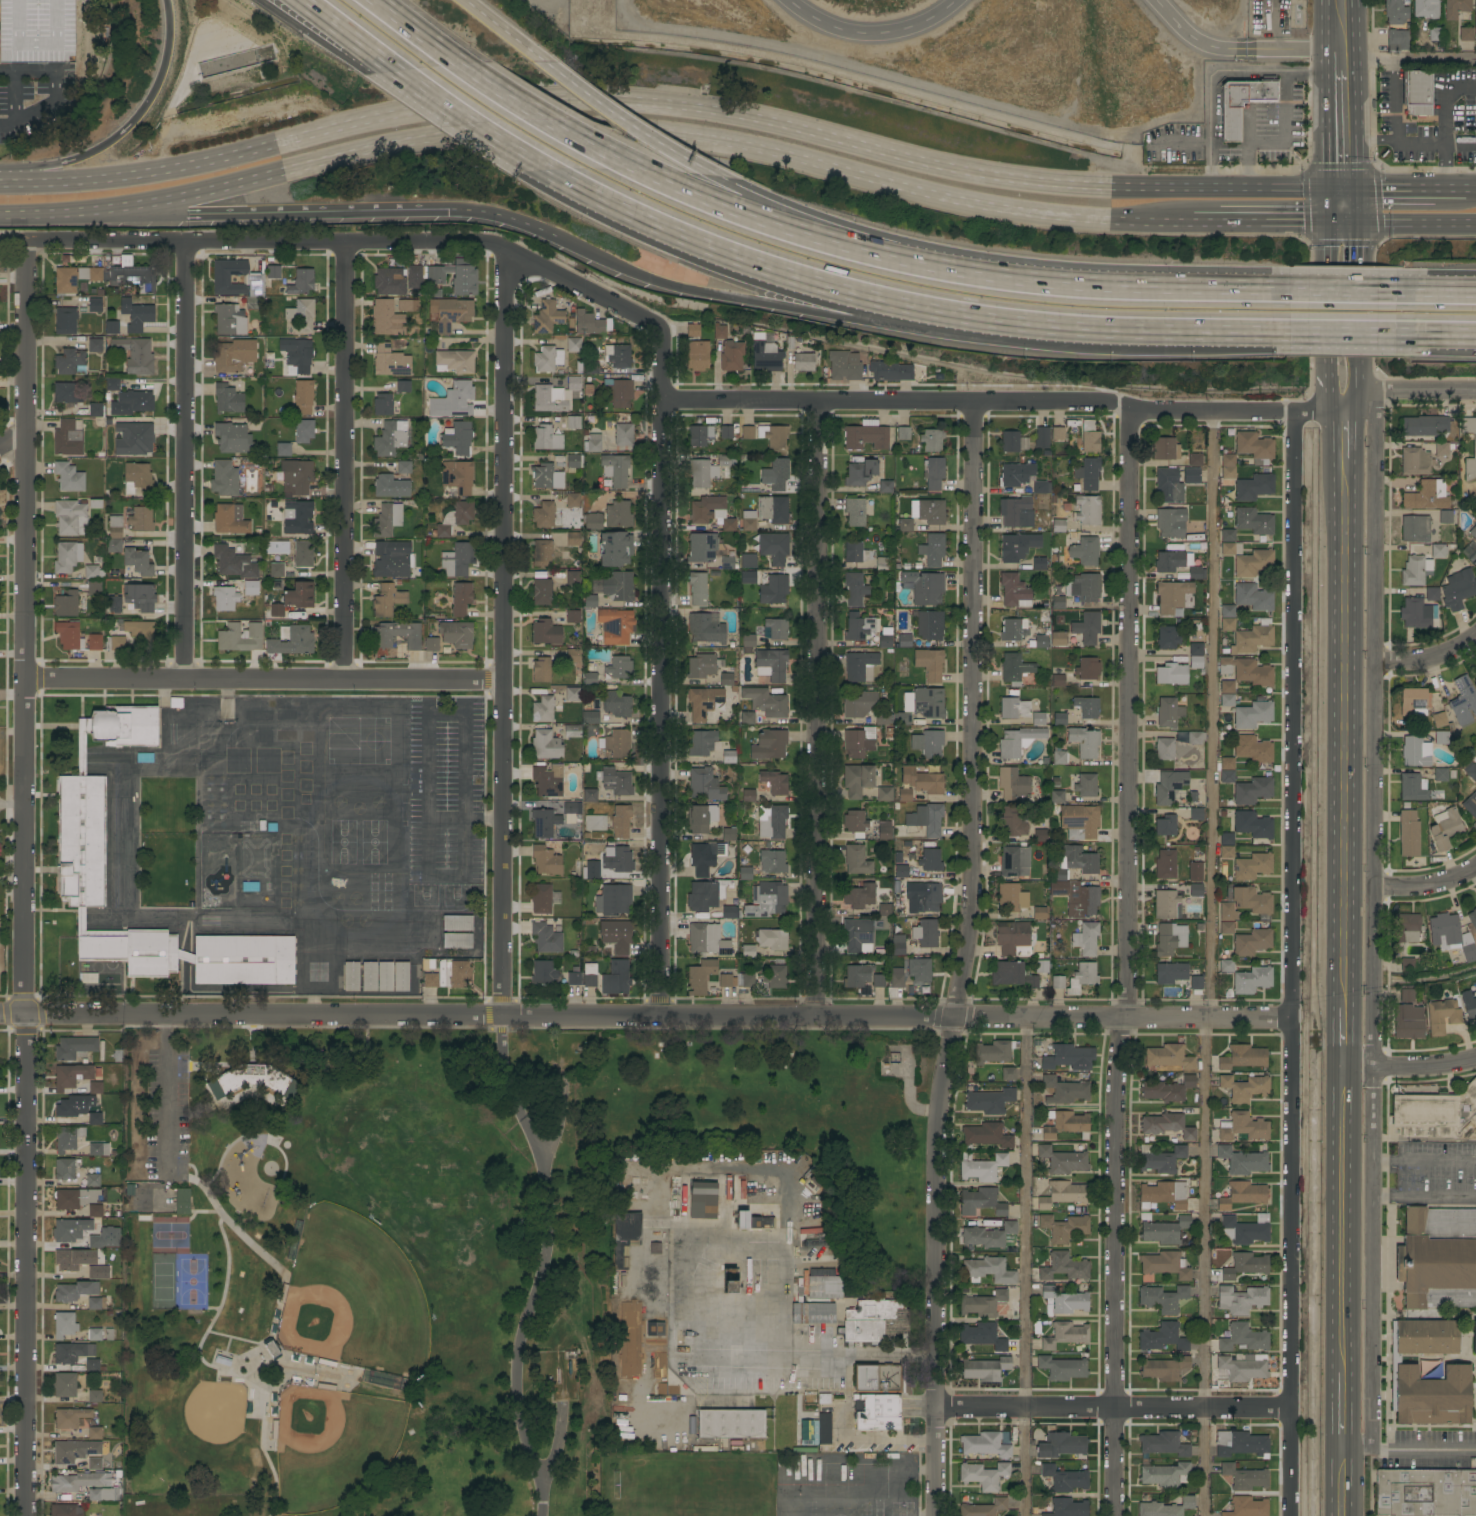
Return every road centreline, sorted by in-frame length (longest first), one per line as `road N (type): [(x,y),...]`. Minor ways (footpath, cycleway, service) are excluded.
road 1 (residential): [(0,1014),(1289,1015)]
road 2 (residential): [(23,1515),(23,243)]
road 3 (residential): [(934,1515),(931,1146),(968,943),(974,403)]
road 4 (residential): [(1111,1515),(1113,1080),(1125,1015),(1127,411)]
road 5 (residential): [(1288,1515),(1292,414)]
road 6 (residential): [(1341,1449),(1371,1449),(1375,391)]
road 7 (residential): [(503,1014),(503,248)]
road 8 (residential): [(23,243),(486,243),(660,332),(659,403)]
road 9 (primary): [(1341,192),(1043,185),(663,105)]
road 10 (residential): [(659,403),(1115,404),(1127,411),(1292,414),(1342,403)]
road 11 (residential): [(812,1016),(813,402)]
road 12 (residential): [(656,1013),(659,403)]
road 13 (secondary): [(1342,1008),(1342,403)]
road 14 (primary): [(664,134),(986,207),(1193,223)]
road 15 (residential): [(486,1014),(492,1052),(551,1184),(555,1214),(554,1241),(521,1324),(517,1370),(520,1428),(542,1515)]
road 16 (residential): [(23,682),(500,680)]
road 17 (residential): [(338,682),(345,244)]
road 18 (residential): [(180,681),(182,245)]
road 19 (motorway): [(856,292),(1067,325),(1288,330)]
road 20 (motorway): [(1287,291),(1021,283),(890,259)]
road 21 (primary): [(401,113),(201,164),(39,182)]
road 22 (residential): [(935,1408),(1288,1409)]
road 23 (secondary): [(1341,1373),(1342,1064)]
road 24 (motorway): [(581,187),(723,250),(856,292)]
road 25 (motorway): [(665,184),(568,136),(435,50)]
road 26 (primary): [(663,105),(498,101),(401,113)]
road 27 (primary): [(410,140),(538,126),(664,134)]
road 28 (motorway): [(380,56),(581,187)]
road 29 (primary): [(183,195),(410,140)]
road 30 (motorway): [(165,0),(166,51),(145,103),(108,141),(60,162)]
road 31 (motorway): [(555,236),(661,282),(756,300)]
road 32 (primary): [(0,216),(183,195)]
road 33 (motorway): [(890,259),(734,213)]
road 34 (motorway): [(293,211),(446,209)]
road 35 (motorway): [(644,136),(531,51)]
road 36 (residential): [(1342,403),(1375,391),(1475,392)]
road 37 (primary): [(1341,223),(1475,226)]
road 38 (secondary): [(1341,192),(1340,61)]
road 39 (primary): [(1467,193),(1341,192)]
road 40 (primary): [(1219,223),(1341,223)]

